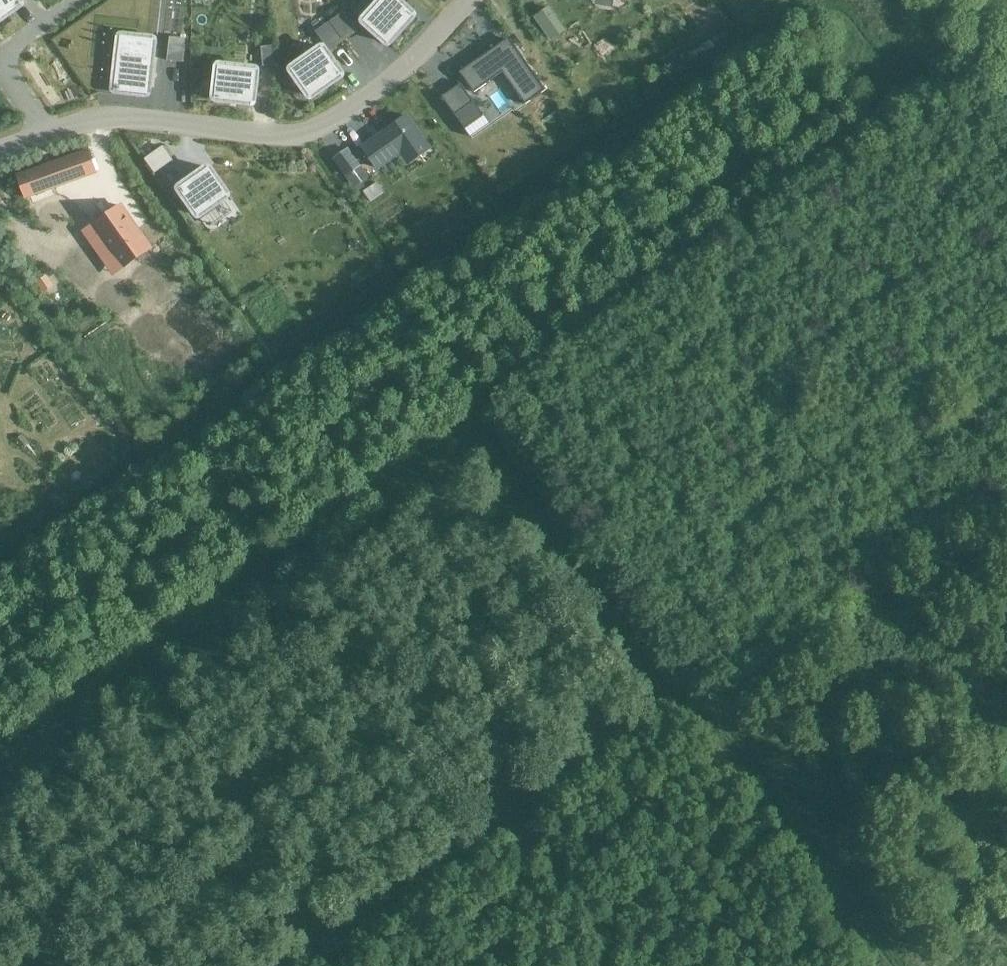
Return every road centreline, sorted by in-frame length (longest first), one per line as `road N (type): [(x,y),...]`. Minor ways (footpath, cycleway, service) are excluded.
road 1 (residential): [(466,0),(343,116),(301,133),(97,118),(47,134)]
road 2 (residential): [(78,0),(12,46),(4,70),(47,134)]

